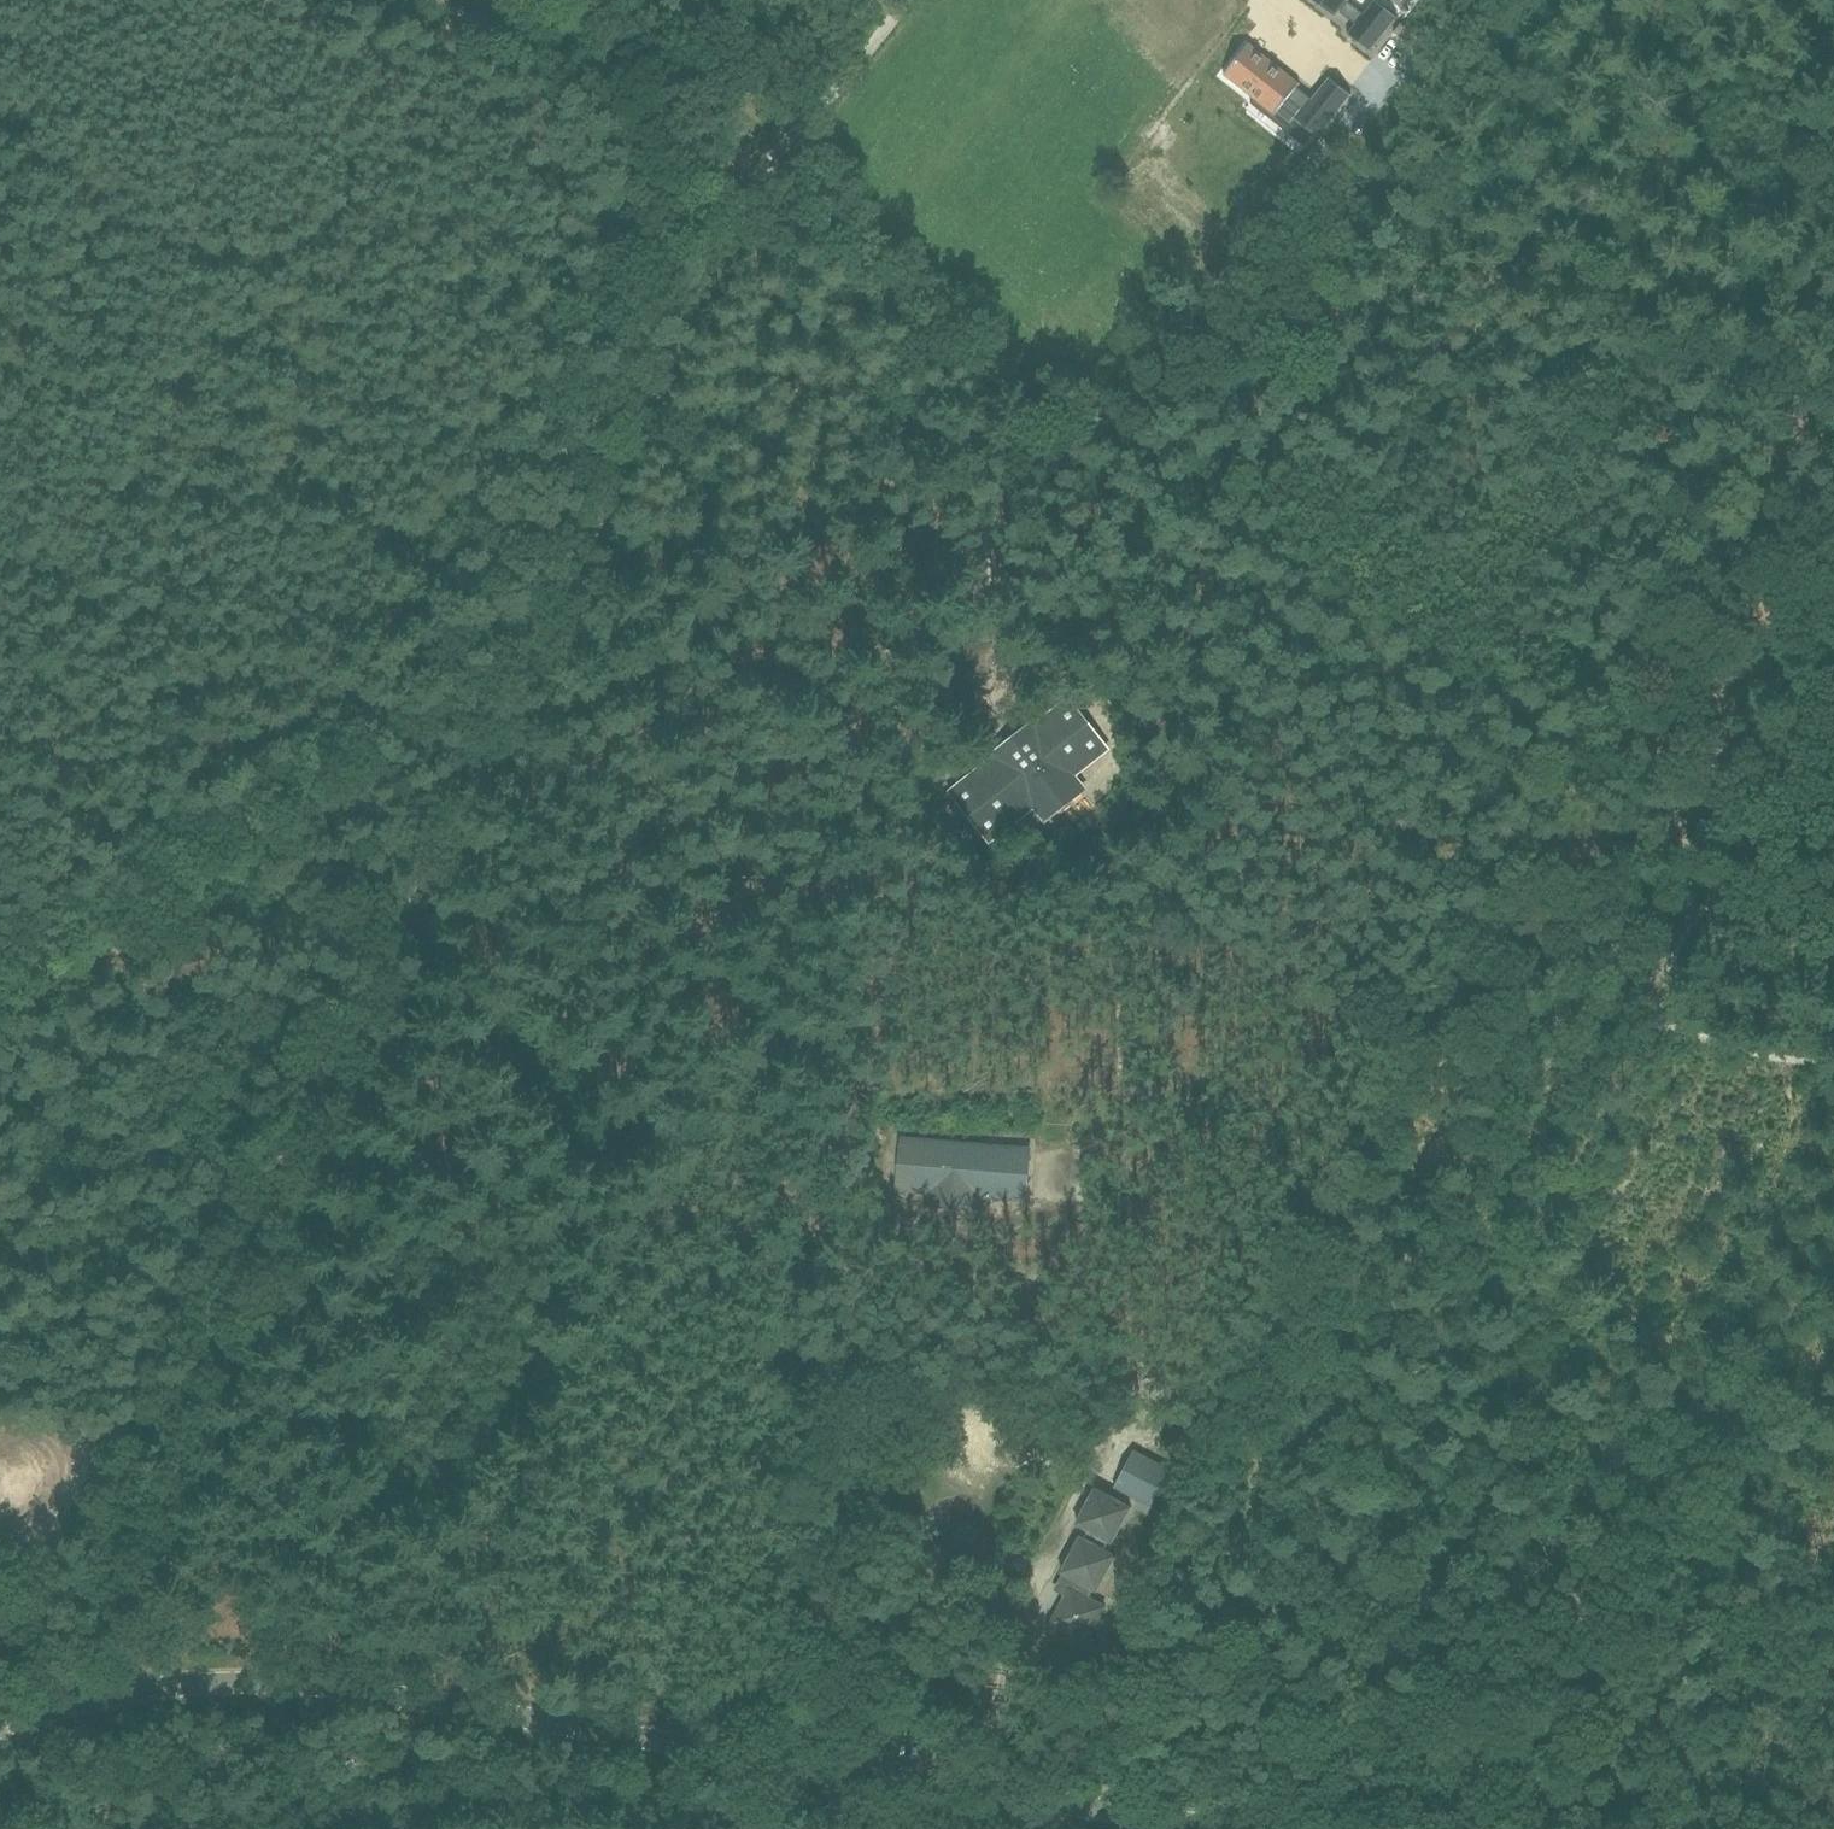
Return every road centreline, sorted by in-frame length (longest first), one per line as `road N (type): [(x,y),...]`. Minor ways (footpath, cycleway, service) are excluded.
road 1 (track): [(437,0),(673,118),(913,289),(1005,366),(1043,449),(1151,411),(1262,338),(1270,355),(1287,361),(1525,350),(1654,372),(1797,372),(1833,380)]
road 2 (tertiary): [(1238,1828),(319,1683),(172,1684),(0,1723)]
road 3 (track): [(984,1790),(1018,1619),(1126,1424),(1133,1286),(1121,994),(1189,852),(1265,741)]
road 4 (track): [(10,1623),(47,1608),(83,1576),(462,810),(511,687)]
road 5 (track): [(903,0),(753,180),(511,687)]
road 6 (track): [(0,1007),(189,909),(415,721),(511,687)]
road 7 (track): [(850,1769),(854,1747),(789,1627),(766,1481),(769,1320),(829,1268)]
road 8 (track): [(1024,421),(1020,462),(991,505),(987,548),(1002,583),(1063,653)]
road 9 (track): [(0,1539),(36,1530),(60,1498),(58,1457),(30,1427)]

